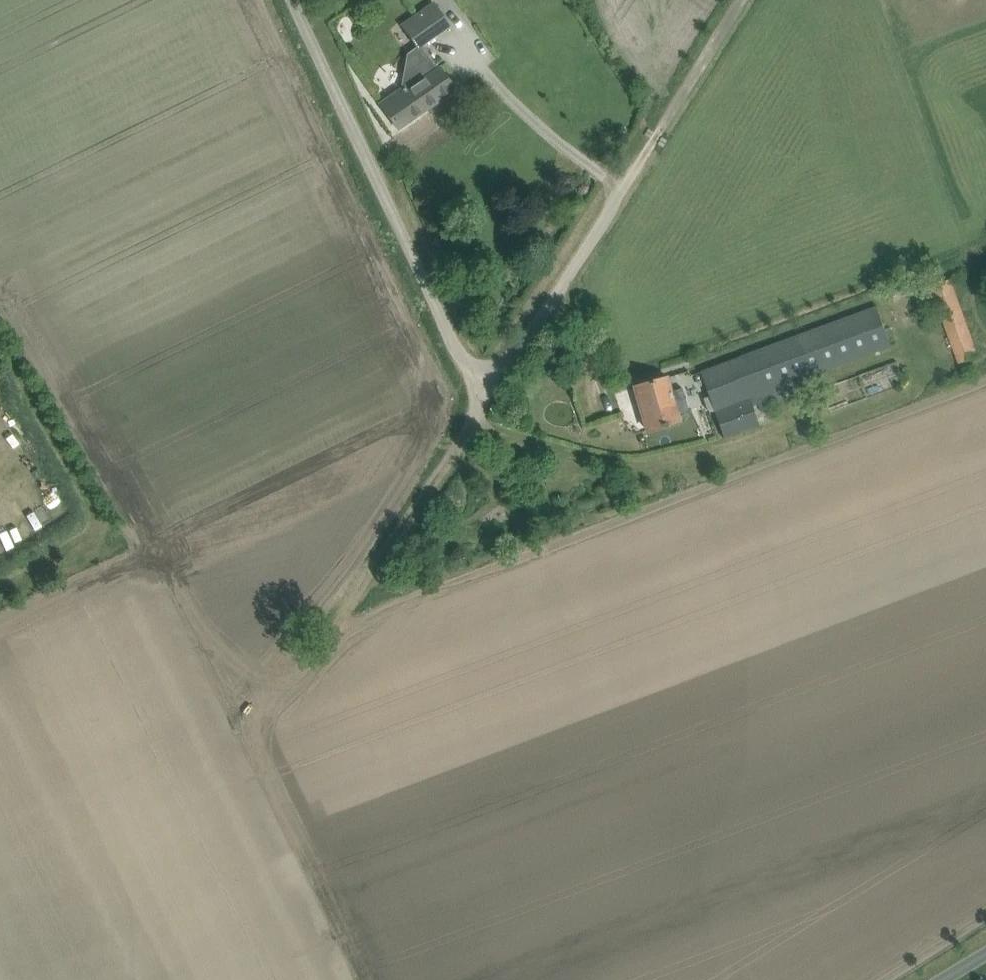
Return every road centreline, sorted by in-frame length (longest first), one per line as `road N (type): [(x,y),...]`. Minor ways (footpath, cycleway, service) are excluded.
road 1 (unclassified): [(295,0),(483,403),(641,159)]
road 2 (track): [(347,613),(483,403),(486,434),(645,464),(757,438)]
road 3 (track): [(641,159),(742,0)]

